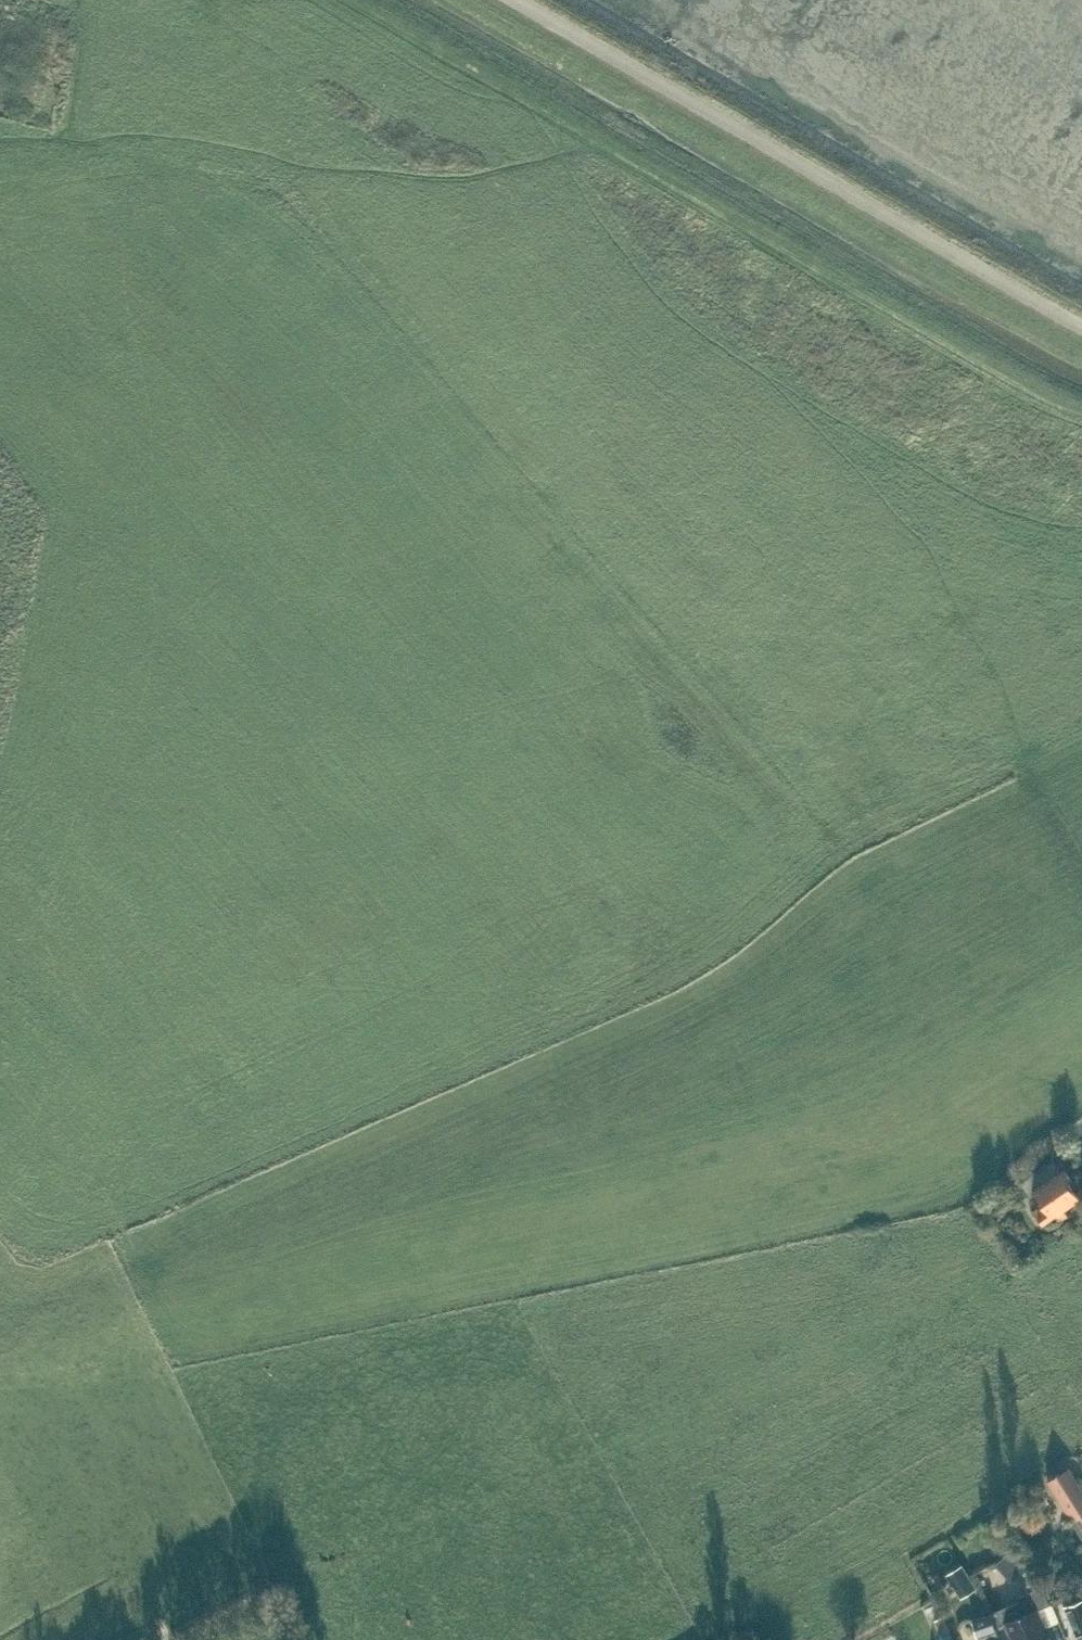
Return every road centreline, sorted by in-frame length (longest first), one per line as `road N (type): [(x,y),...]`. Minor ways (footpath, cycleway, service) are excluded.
road 1 (unclassified): [(516,0),(1081,326)]

